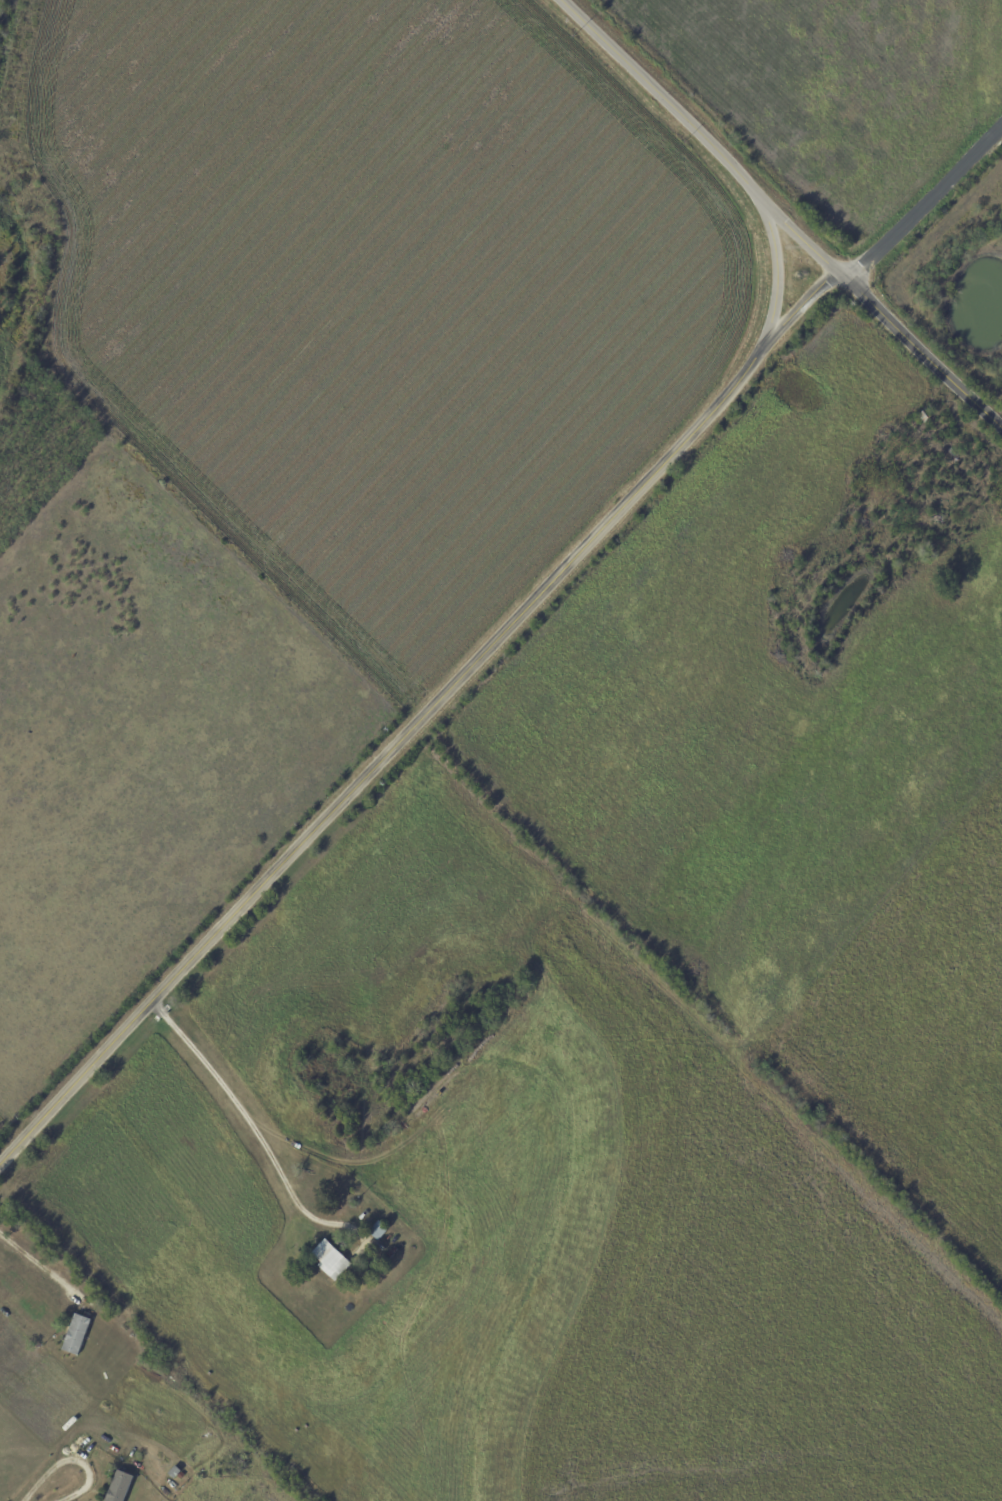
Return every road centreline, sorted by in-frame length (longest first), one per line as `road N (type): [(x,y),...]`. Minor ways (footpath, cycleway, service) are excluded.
road 1 (residential): [(0,1159),(808,304),(844,279)]
road 2 (residential): [(555,0),(844,279)]
road 3 (residential): [(1001,125),(844,279)]
road 4 (residential): [(844,279),(1001,423)]
road 5 (residential): [(761,198),(777,281),(762,352)]

